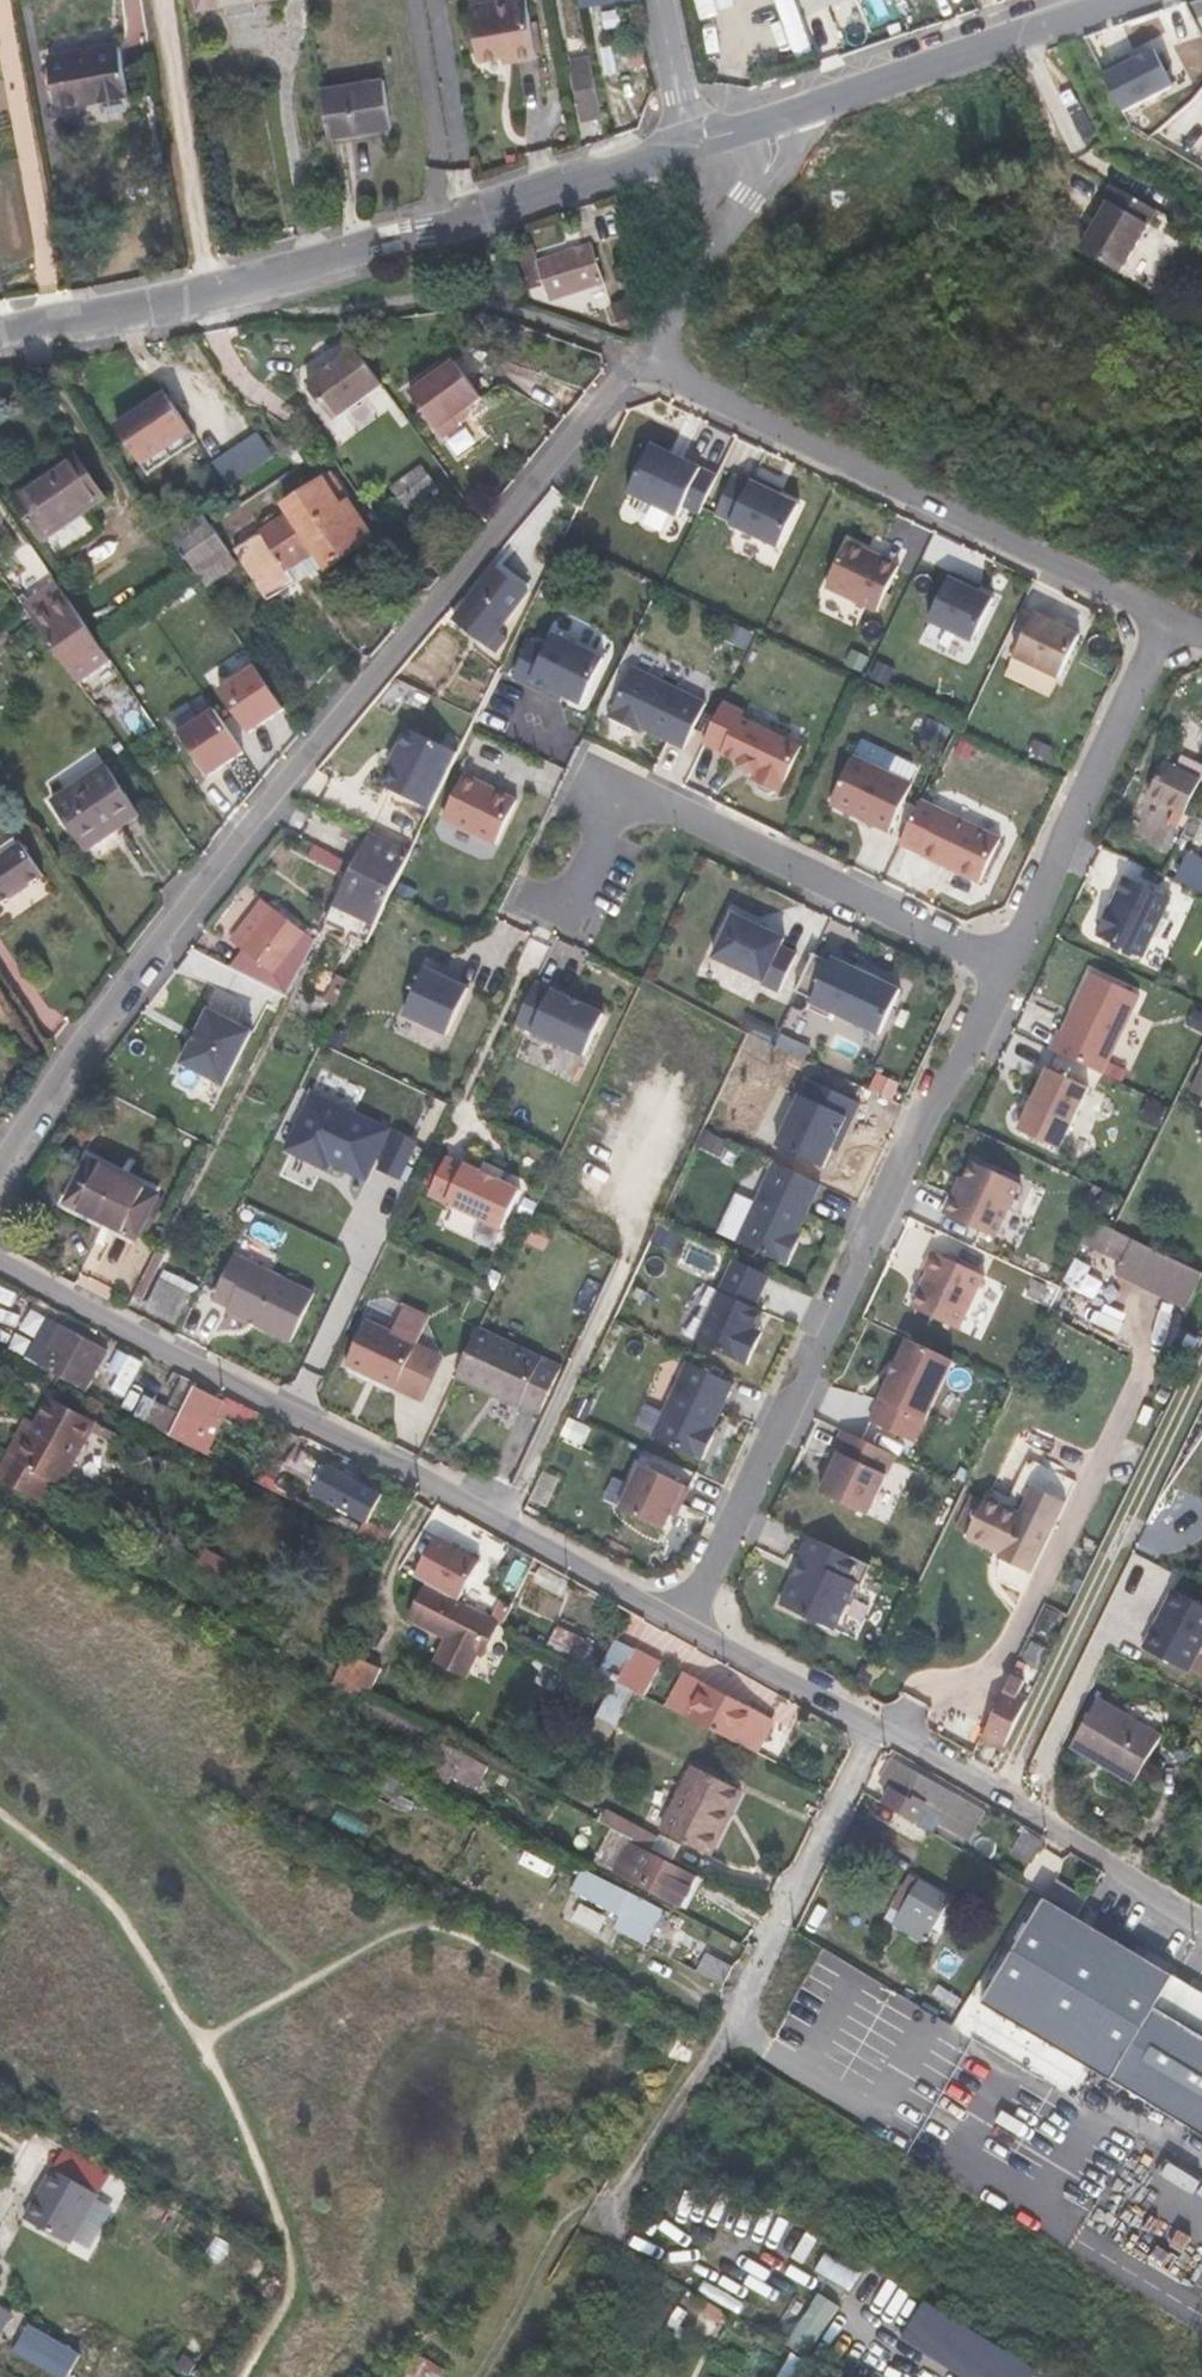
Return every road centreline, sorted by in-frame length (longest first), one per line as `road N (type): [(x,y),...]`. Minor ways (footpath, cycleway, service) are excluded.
road 1 (residential): [(0,1178),(276,797),(638,364)]
road 2 (residential): [(687,1626),(0,1263)]
road 3 (residential): [(1004,968),(687,1626)]
road 4 (residential): [(0,333),(244,285),(439,229),(688,142)]
road 5 (residential): [(1201,1922),(687,1626)]
road 6 (residential): [(638,364),(1168,620)]
road 7 (residential): [(1004,968),(617,786),(559,901)]
road 8 (residential): [(1168,620),(1004,968)]
road 9 (residential): [(778,118),(1100,0)]
road 10 (residential): [(638,364),(751,201),(778,146),(778,118)]
road 11 (residential): [(688,142),(655,0)]

